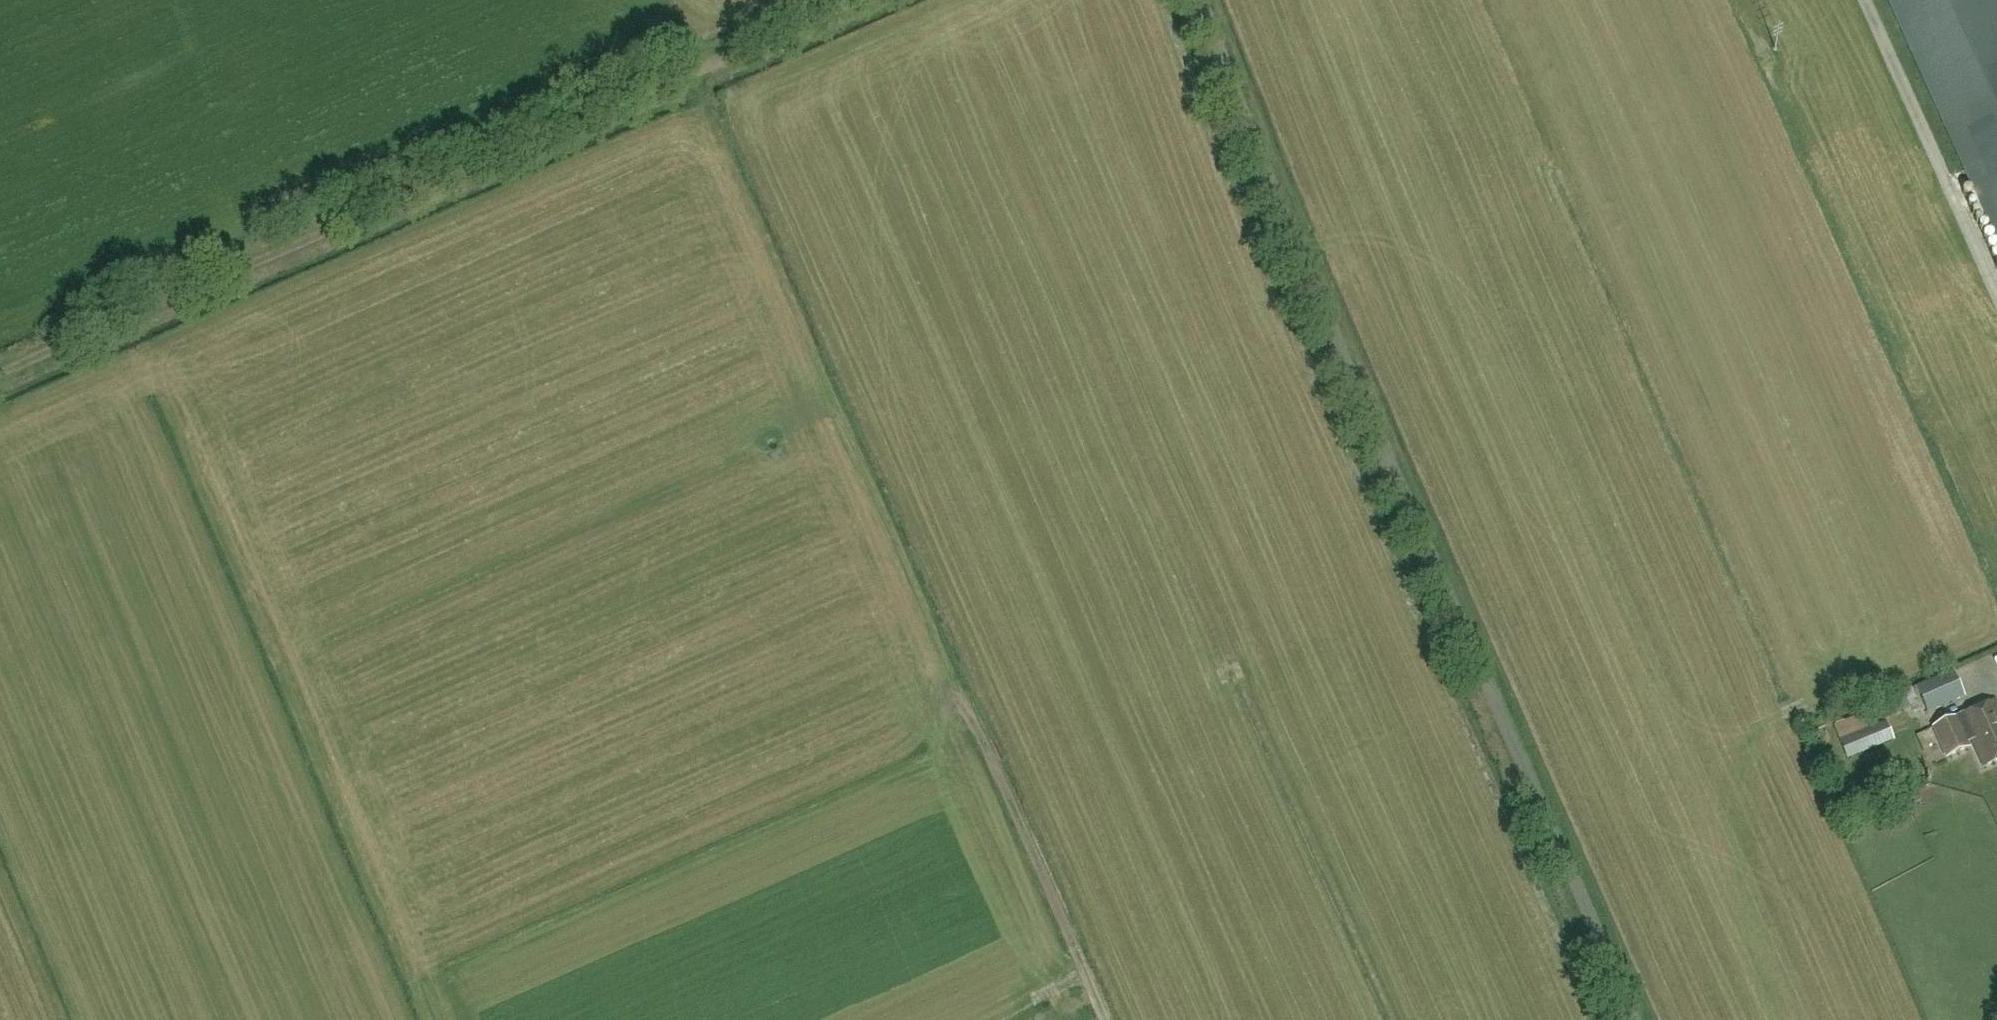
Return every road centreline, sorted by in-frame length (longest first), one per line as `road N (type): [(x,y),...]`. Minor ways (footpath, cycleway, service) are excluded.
road 1 (unclassified): [(1640,1019),(1203,0)]
road 2 (track): [(0,380),(855,0)]

